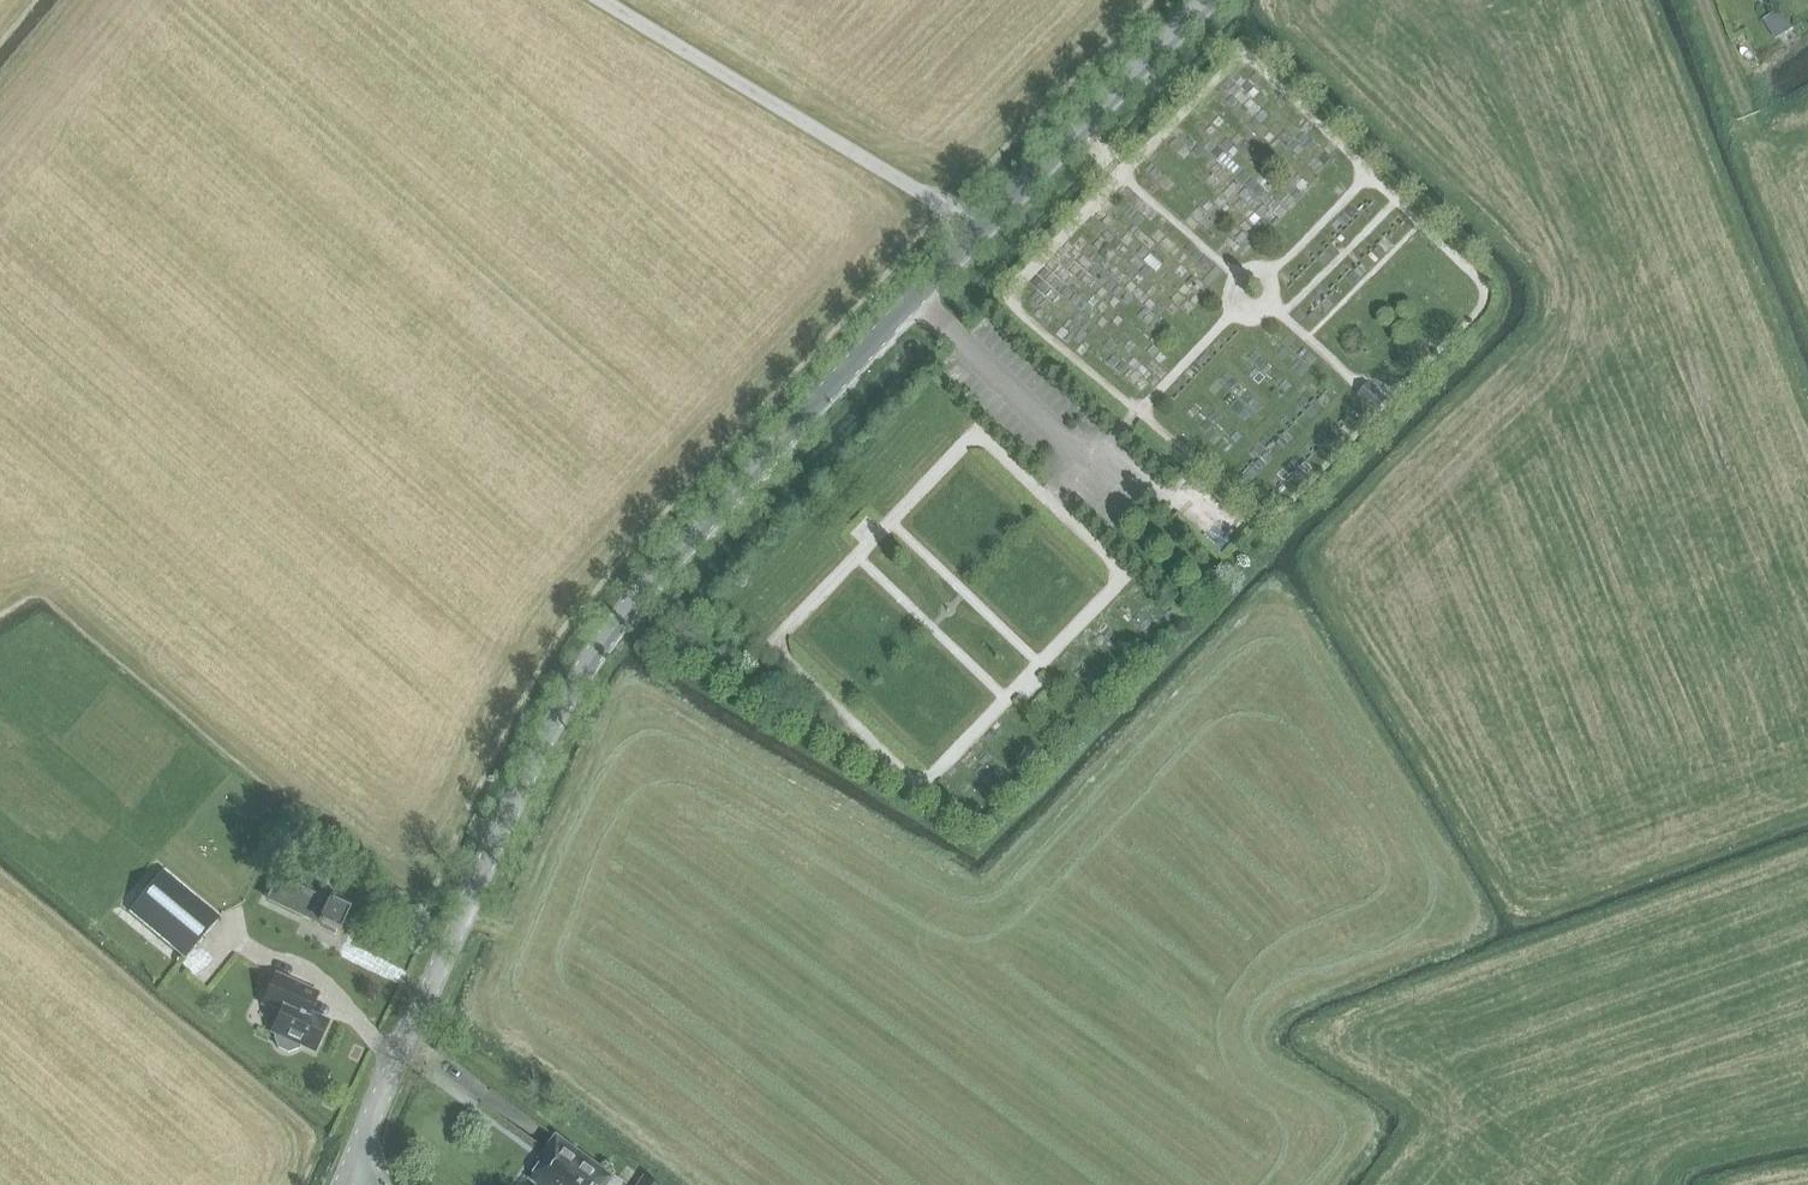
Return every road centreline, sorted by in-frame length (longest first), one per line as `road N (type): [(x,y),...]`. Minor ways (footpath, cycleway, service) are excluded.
road 1 (tertiary): [(346,1171),(543,741),(599,646),(982,228),(1208,0)]

